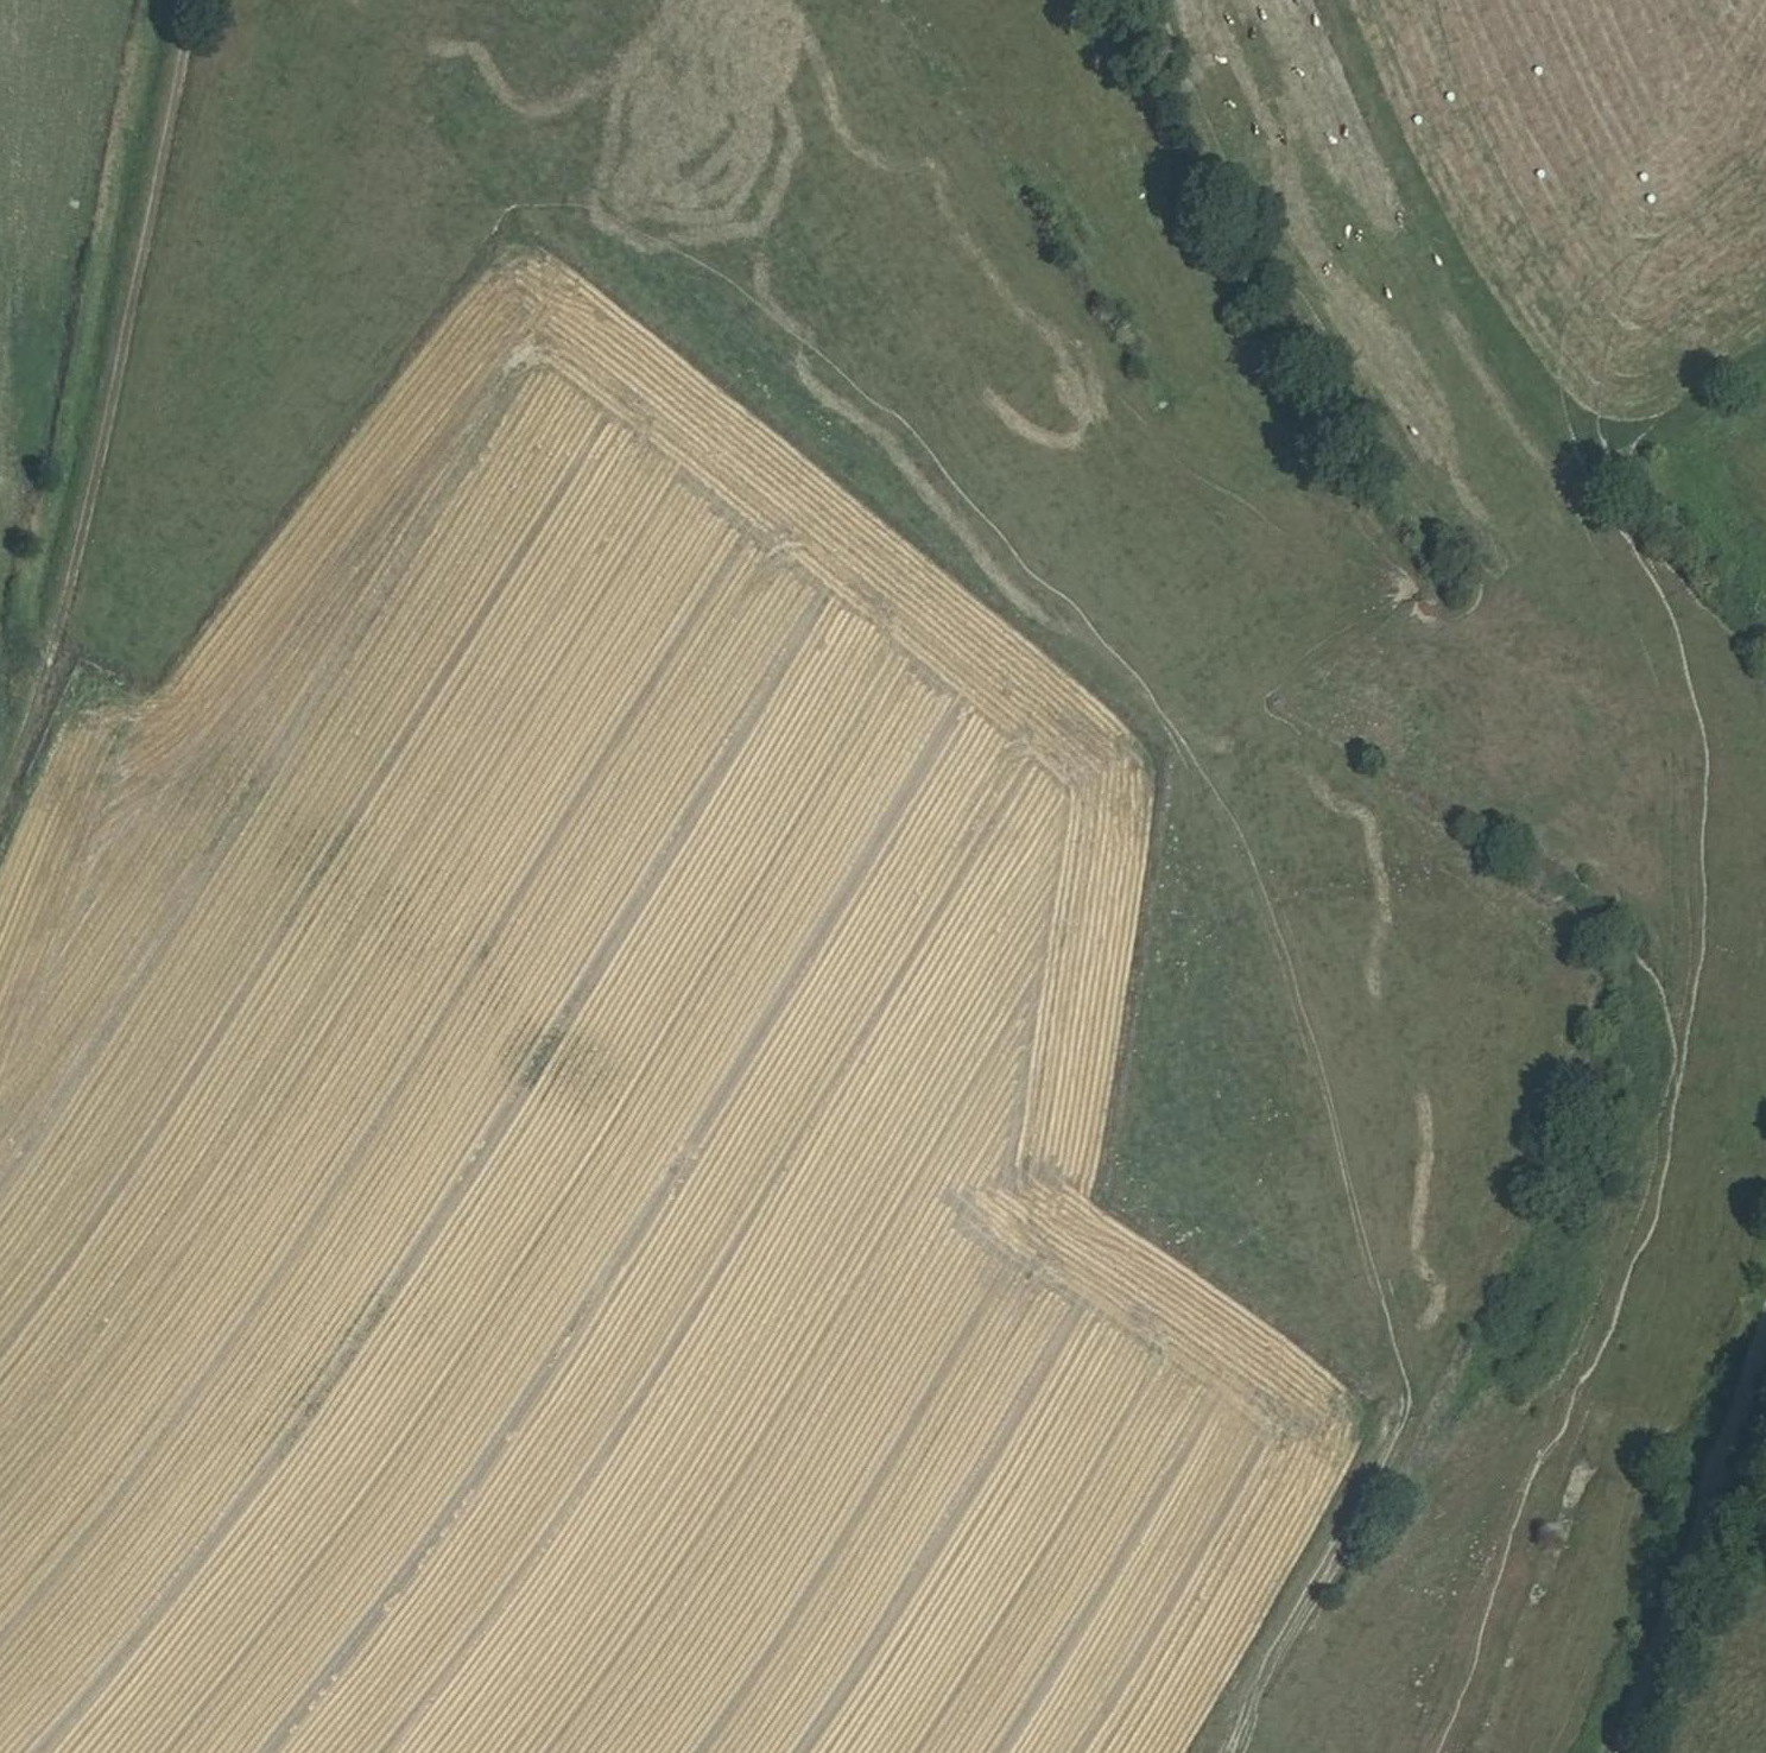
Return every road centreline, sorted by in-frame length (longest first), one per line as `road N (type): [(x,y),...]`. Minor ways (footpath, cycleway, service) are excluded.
road 1 (track): [(0,778),(41,664),(185,0)]
road 2 (unclassified): [(1765,1362),(1627,1752)]

